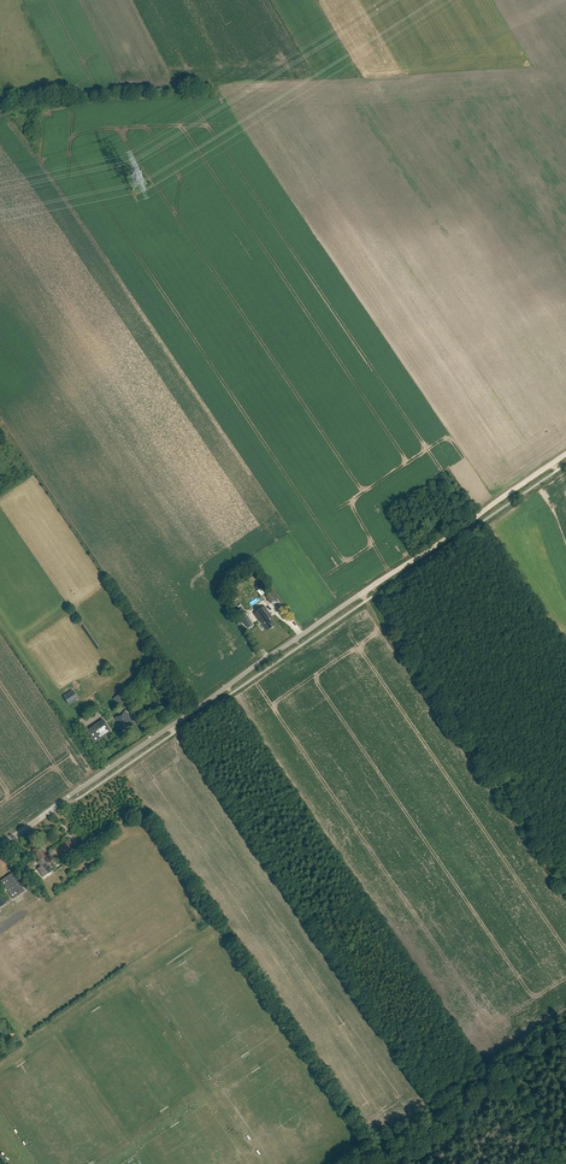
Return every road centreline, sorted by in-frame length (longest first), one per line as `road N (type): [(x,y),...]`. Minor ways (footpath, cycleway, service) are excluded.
road 1 (unclassified): [(0,846),(361,594)]
road 2 (track): [(366,601),(565,890)]
road 3 (track): [(356,1163),(565,1021)]
road 4 (track): [(361,594),(565,454)]

